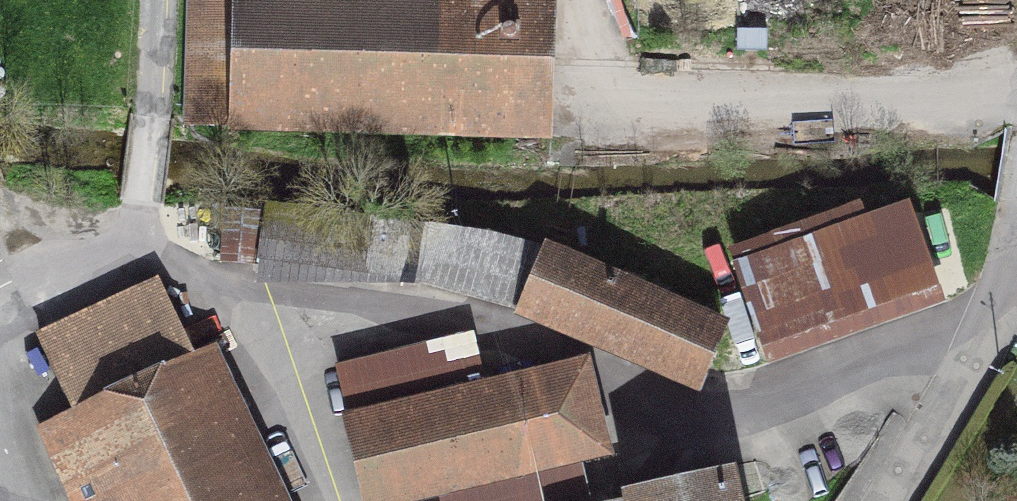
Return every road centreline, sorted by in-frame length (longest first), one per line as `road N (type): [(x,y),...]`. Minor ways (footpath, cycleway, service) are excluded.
road 1 (residential): [(891,500),(994,320),(1016,257)]

